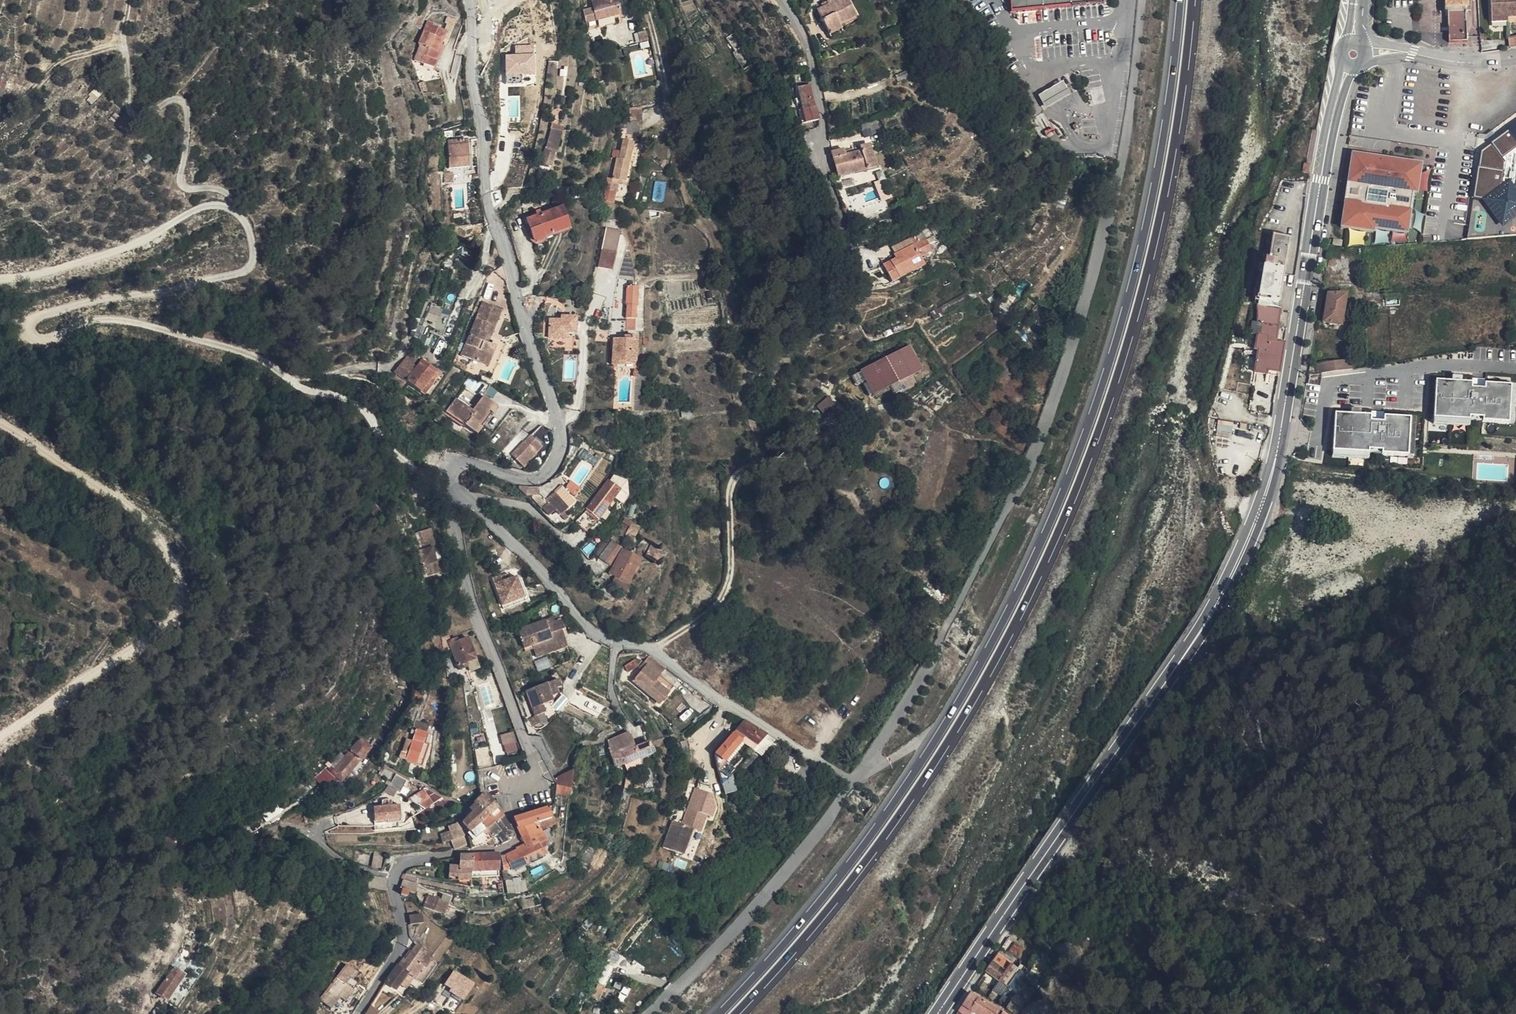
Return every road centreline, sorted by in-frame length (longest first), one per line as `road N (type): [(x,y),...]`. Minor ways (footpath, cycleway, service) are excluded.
road 1 (primary): [(1180,0),(1139,257),(1092,418),(1033,562),(922,764),(790,939),(717,1013)]
road 2 (primary): [(732,1013),(795,948),(927,773),(1040,572),(1101,425),(1149,265),(1191,0)]
road 3 (tertiary): [(1321,179),(1275,457),(1250,538),(1214,610),(938,1013)]
road 4 (track): [(296,383),(245,353),(163,327),(110,318),(48,339),(29,328),(35,317),(93,298),(240,276),(252,258),(252,237),(227,207),(199,207),(114,253),(0,280)]
road 5 (unclassified): [(356,1013),(398,954),(397,867),(497,855),(515,845),(506,814),(536,774),(478,618),(451,492)]
road 6 (unclassified): [(451,492),(452,464),(535,481),(559,449),(556,412),(483,174),(470,0)]
road 7 (residential): [(451,492),(532,560),(595,634),(652,649),(857,779)]
road 8 (track): [(652,649),(722,598),(731,577),(729,490),(760,445),(726,279),(651,279)]
road 9 (track): [(0,422),(135,510),(164,551),(172,587),(170,611),(155,629),(0,742)]
road 10 (track): [(227,207),(228,195),(185,185),(185,102),(171,96),(140,116),(130,106),(123,29),(129,0)]
road 11 (track): [(446,475),(425,473),(396,453),(365,407),(296,383)]
road 12 (unclassified): [(1127,0),(1113,139)]
road 13 (track): [(296,383),(397,360),(409,343)]

